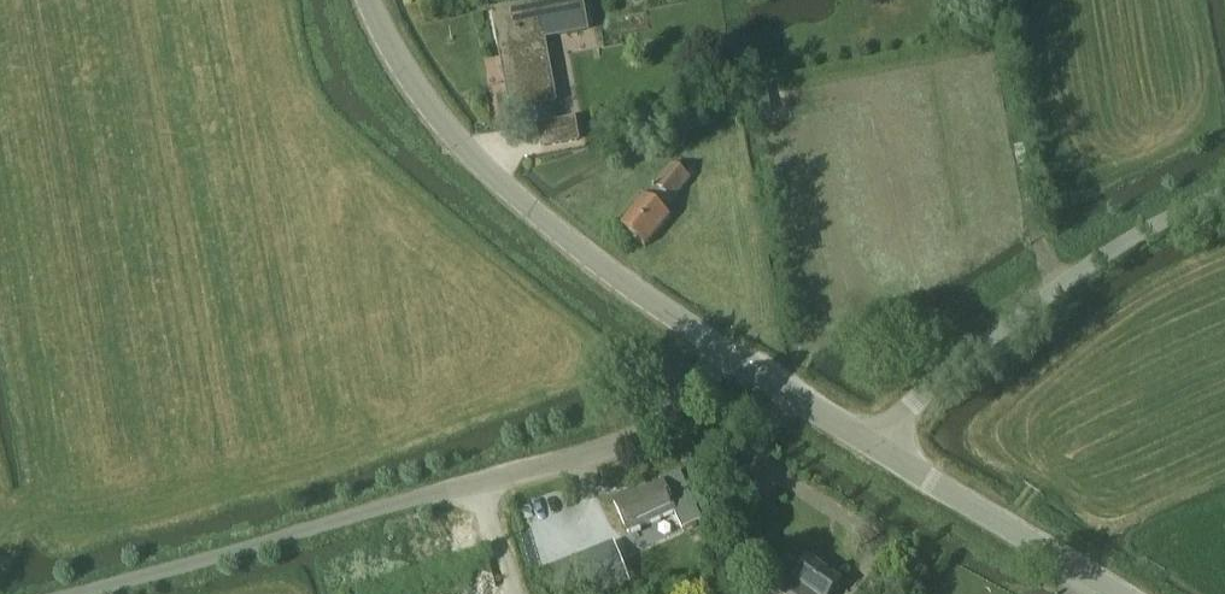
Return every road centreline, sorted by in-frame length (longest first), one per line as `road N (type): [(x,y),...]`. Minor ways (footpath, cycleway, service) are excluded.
road 1 (unclassified): [(682,399),(652,422),(565,462),(74,593)]
road 2 (unclassified): [(724,350),(503,191),(427,103),(369,0)]
road 3 (unclassified): [(875,443),(920,393),(1099,257),(1154,223),(1224,195)]
road 4 (unclassified): [(1120,593),(875,443)]
road 5 (unclassified): [(875,443),(724,350)]

